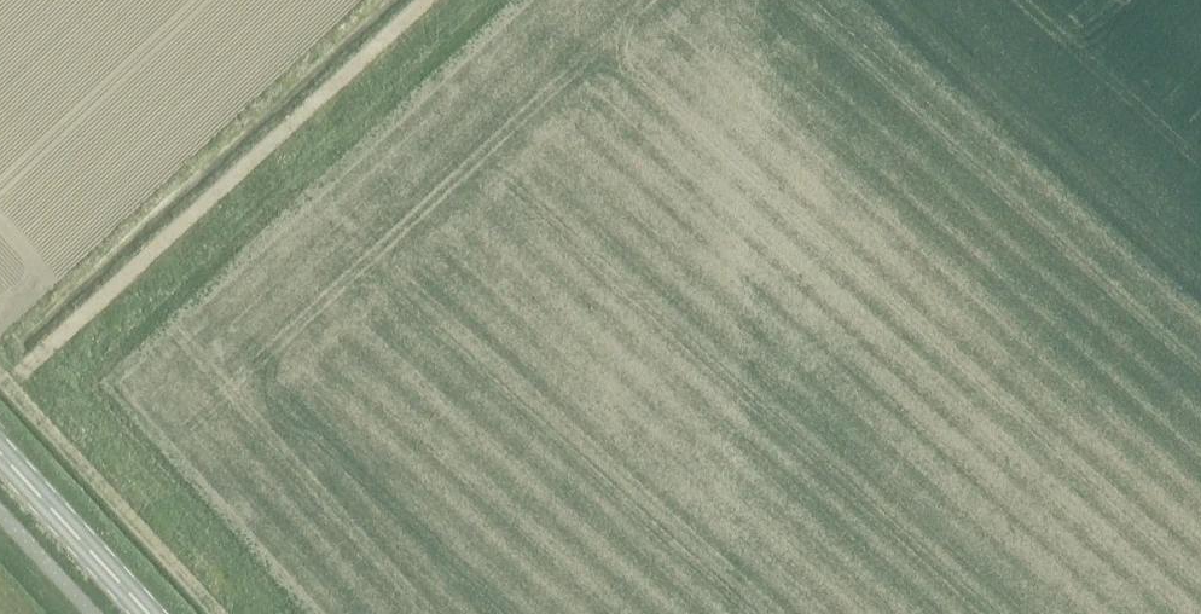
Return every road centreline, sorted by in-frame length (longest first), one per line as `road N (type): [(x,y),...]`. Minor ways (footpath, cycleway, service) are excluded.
road 1 (secondary): [(145,613),(0,455)]

